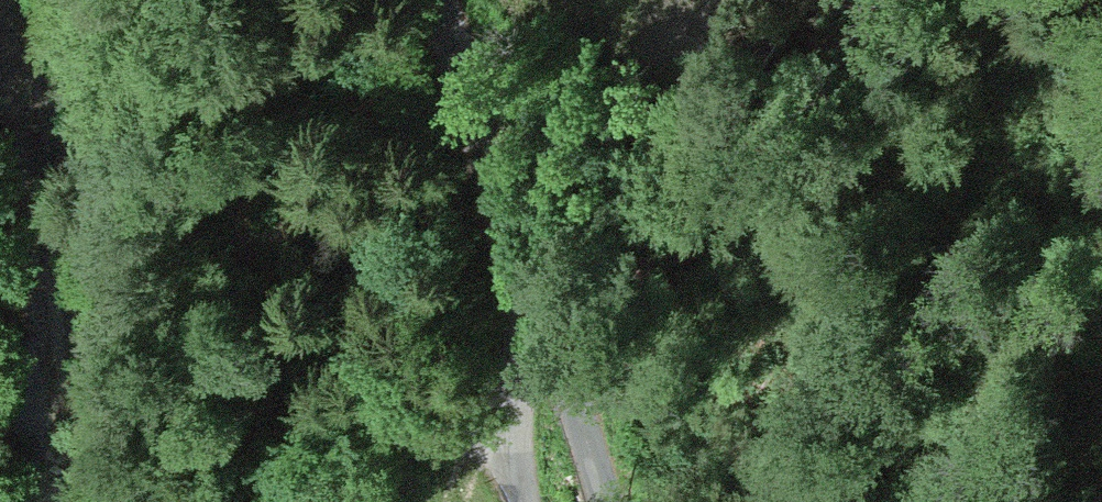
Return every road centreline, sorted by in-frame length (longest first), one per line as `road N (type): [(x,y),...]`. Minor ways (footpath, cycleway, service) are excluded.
road 1 (track): [(571,385),(619,318),(646,193),(746,0)]
road 2 (unclassified): [(541,330),(443,0)]
road 3 (unclassified): [(611,501),(576,393),(541,330)]
road 4 (unclassified): [(541,330),(516,416),(529,501)]

